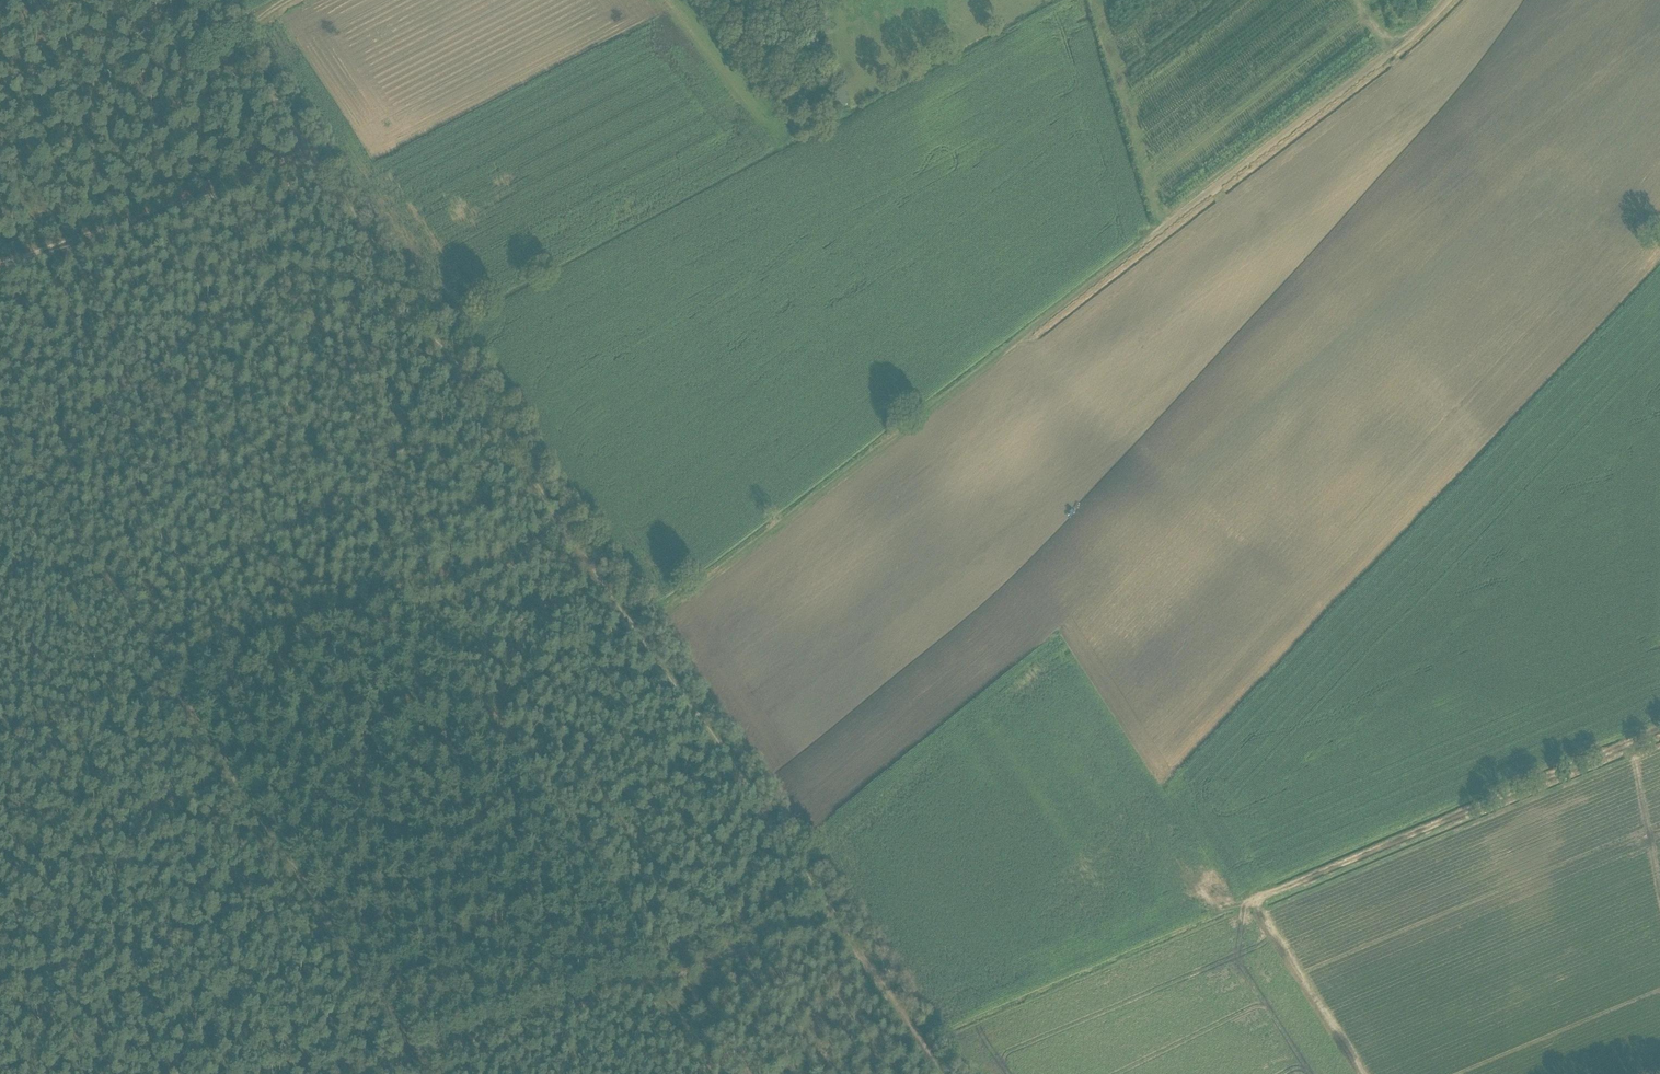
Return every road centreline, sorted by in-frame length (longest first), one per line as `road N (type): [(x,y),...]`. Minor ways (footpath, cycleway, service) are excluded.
road 1 (track): [(1442,0),(1404,42),(643,630)]
road 2 (track): [(0,434),(428,1073)]
road 3 (track): [(643,630),(506,422),(310,159)]
road 4 (track): [(949,1073),(643,630)]
road 5 (track): [(841,916),(366,1073)]
road 6 (track): [(310,159),(0,267)]
road 7 (track): [(201,0),(310,159)]

